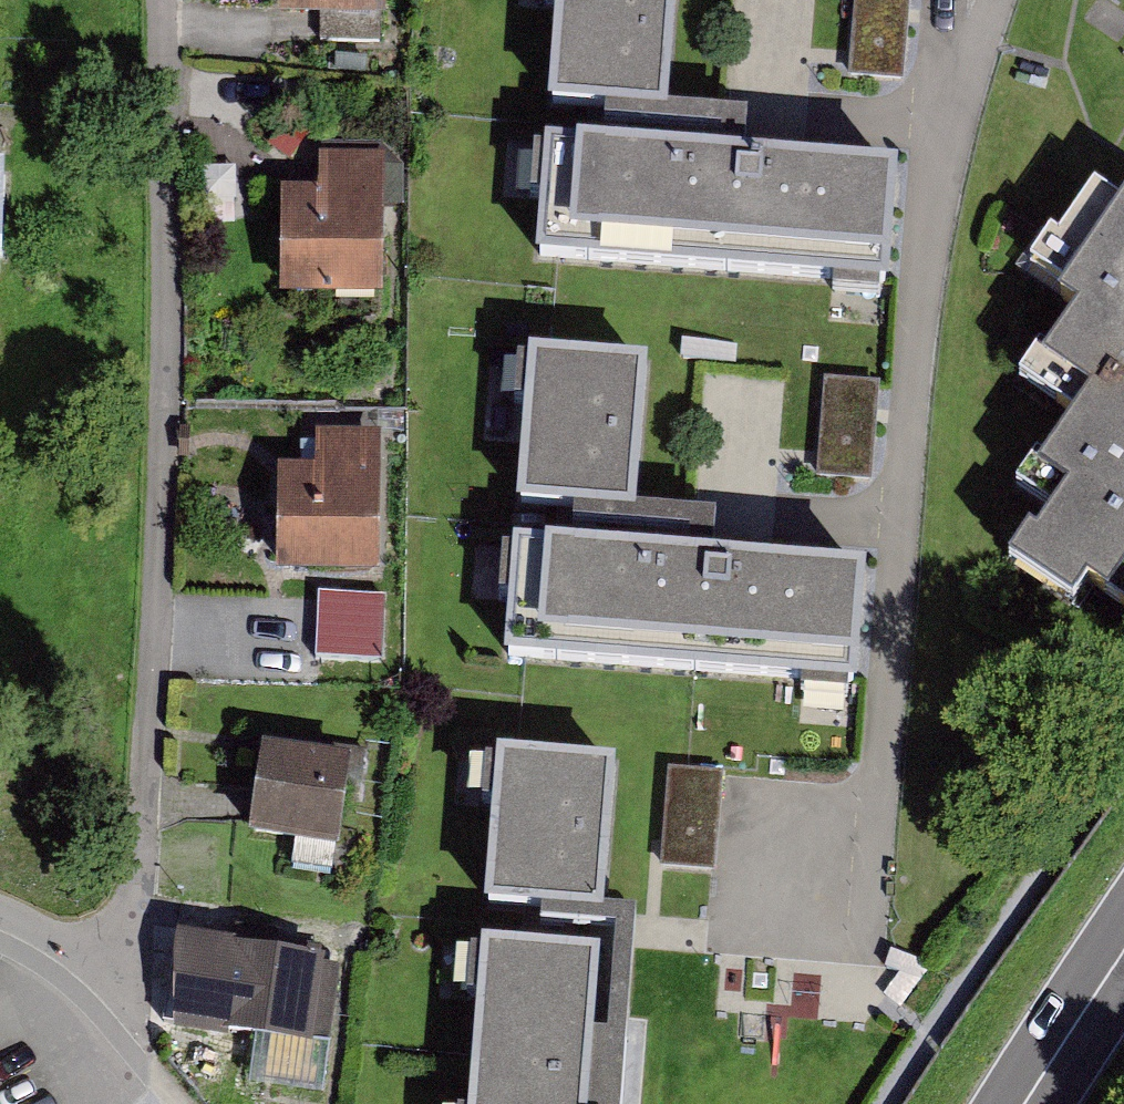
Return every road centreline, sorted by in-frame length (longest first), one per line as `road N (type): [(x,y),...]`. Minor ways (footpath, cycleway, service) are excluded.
road 1 (residential): [(999,0),(936,168),(921,271),(865,937)]
road 2 (trunk): [(1123,953),(1026,1103)]
road 3 (residential): [(0,926),(67,963),(93,1006)]

